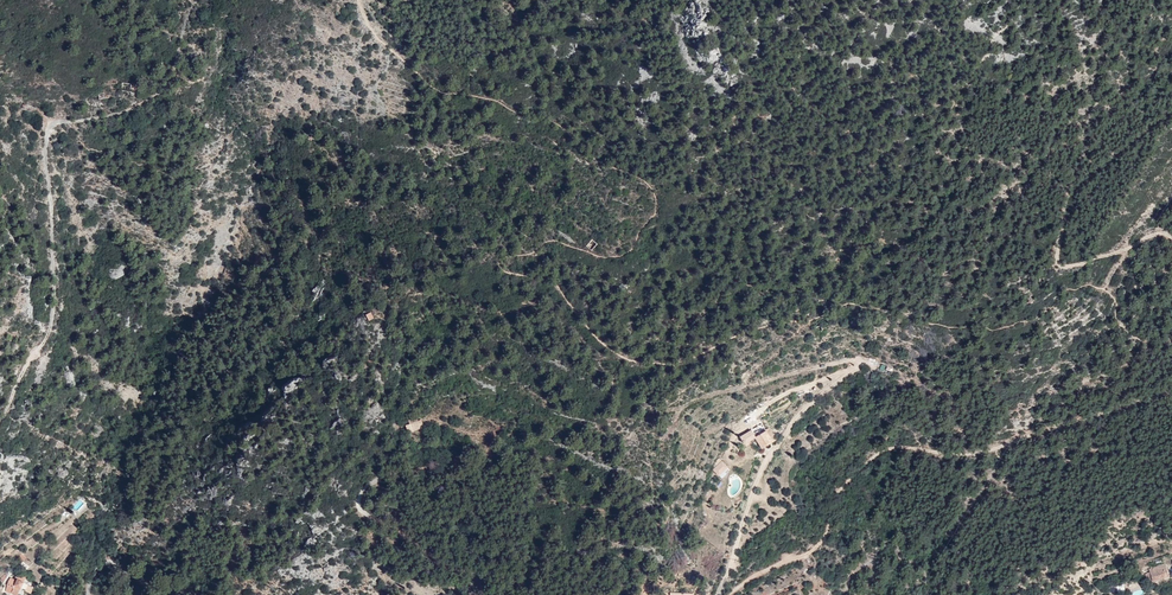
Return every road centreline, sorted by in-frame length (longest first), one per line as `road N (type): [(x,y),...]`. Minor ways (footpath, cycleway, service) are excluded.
road 1 (track): [(199,0),(166,89),(111,114),(49,124),(57,296),(50,330),(0,418)]
road 2 (track): [(730,594),(818,545),(842,488),(887,449),(987,450),(1171,384)]
road 3 (track): [(1171,232),(1083,265),(1054,261),(1068,193),(1171,109)]

